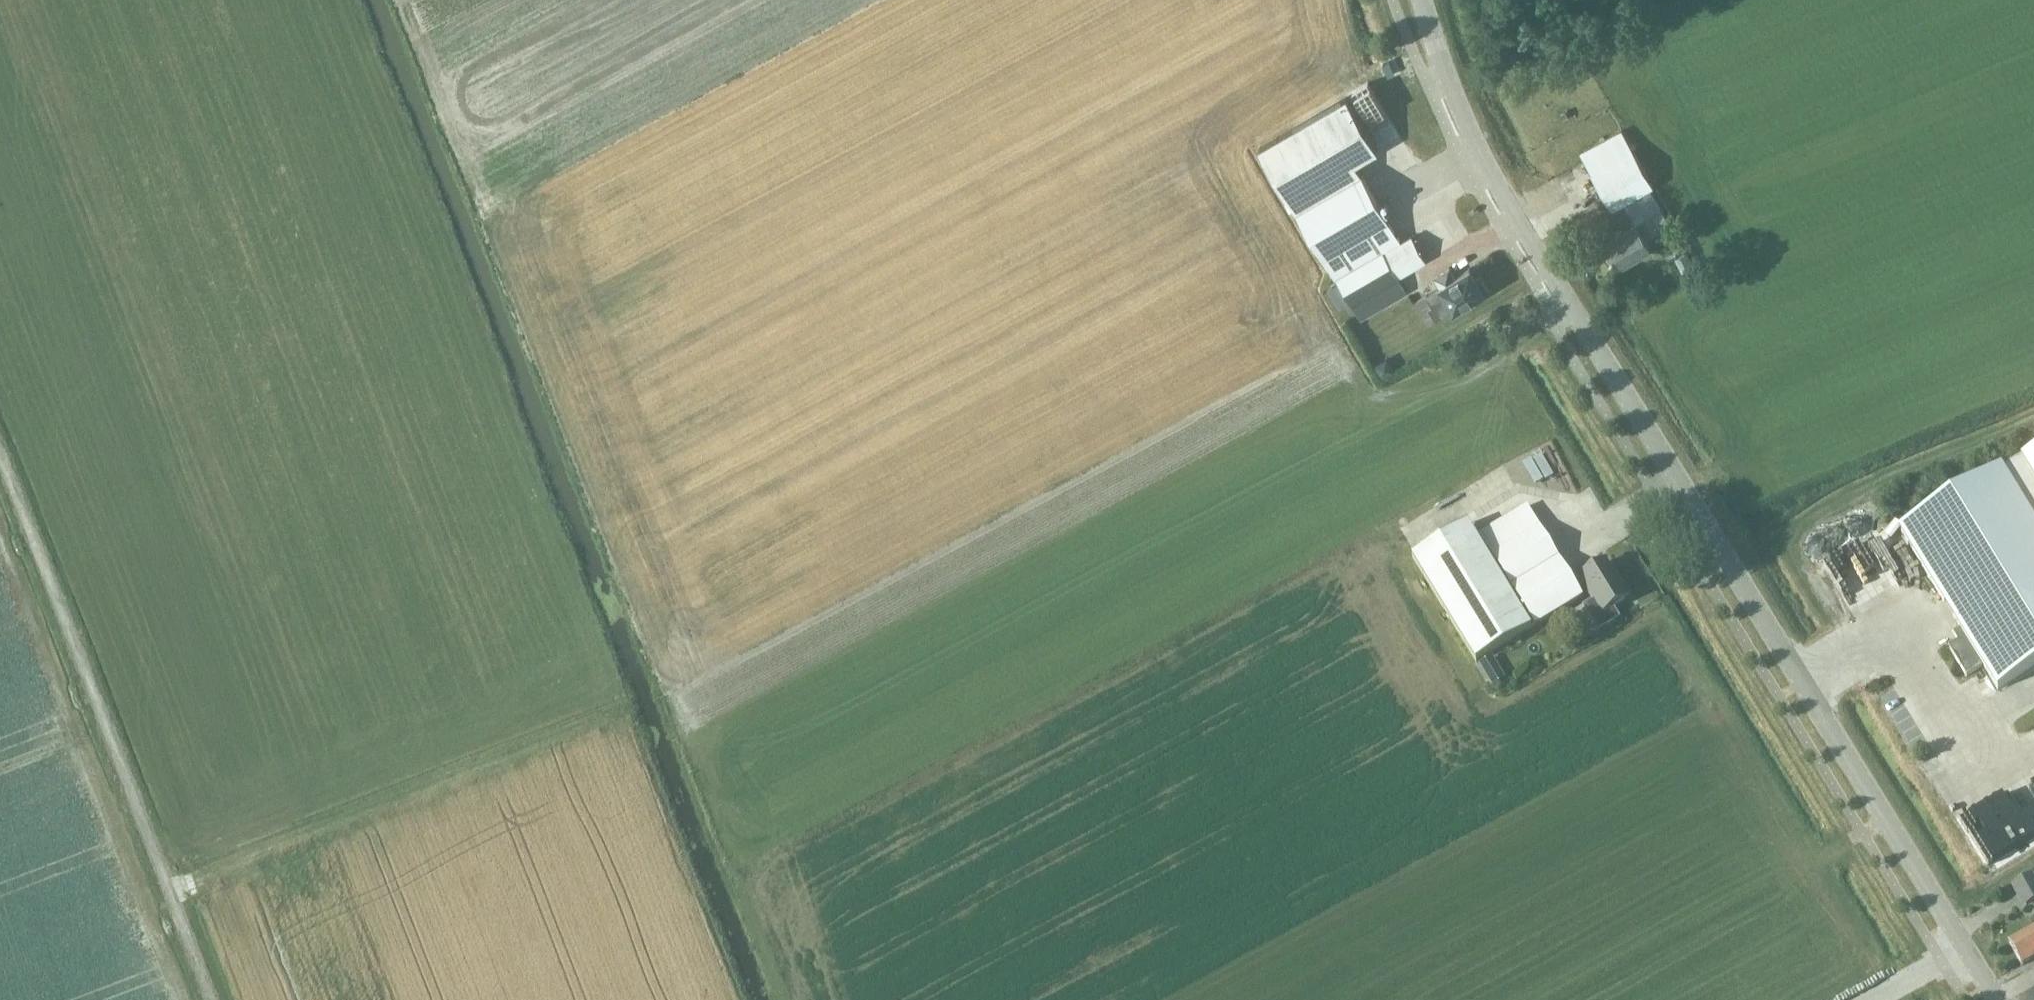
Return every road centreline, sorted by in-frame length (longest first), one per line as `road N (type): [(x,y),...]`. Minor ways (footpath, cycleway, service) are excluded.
road 1 (unclassified): [(1999,999),(1474,145),(1420,0)]

